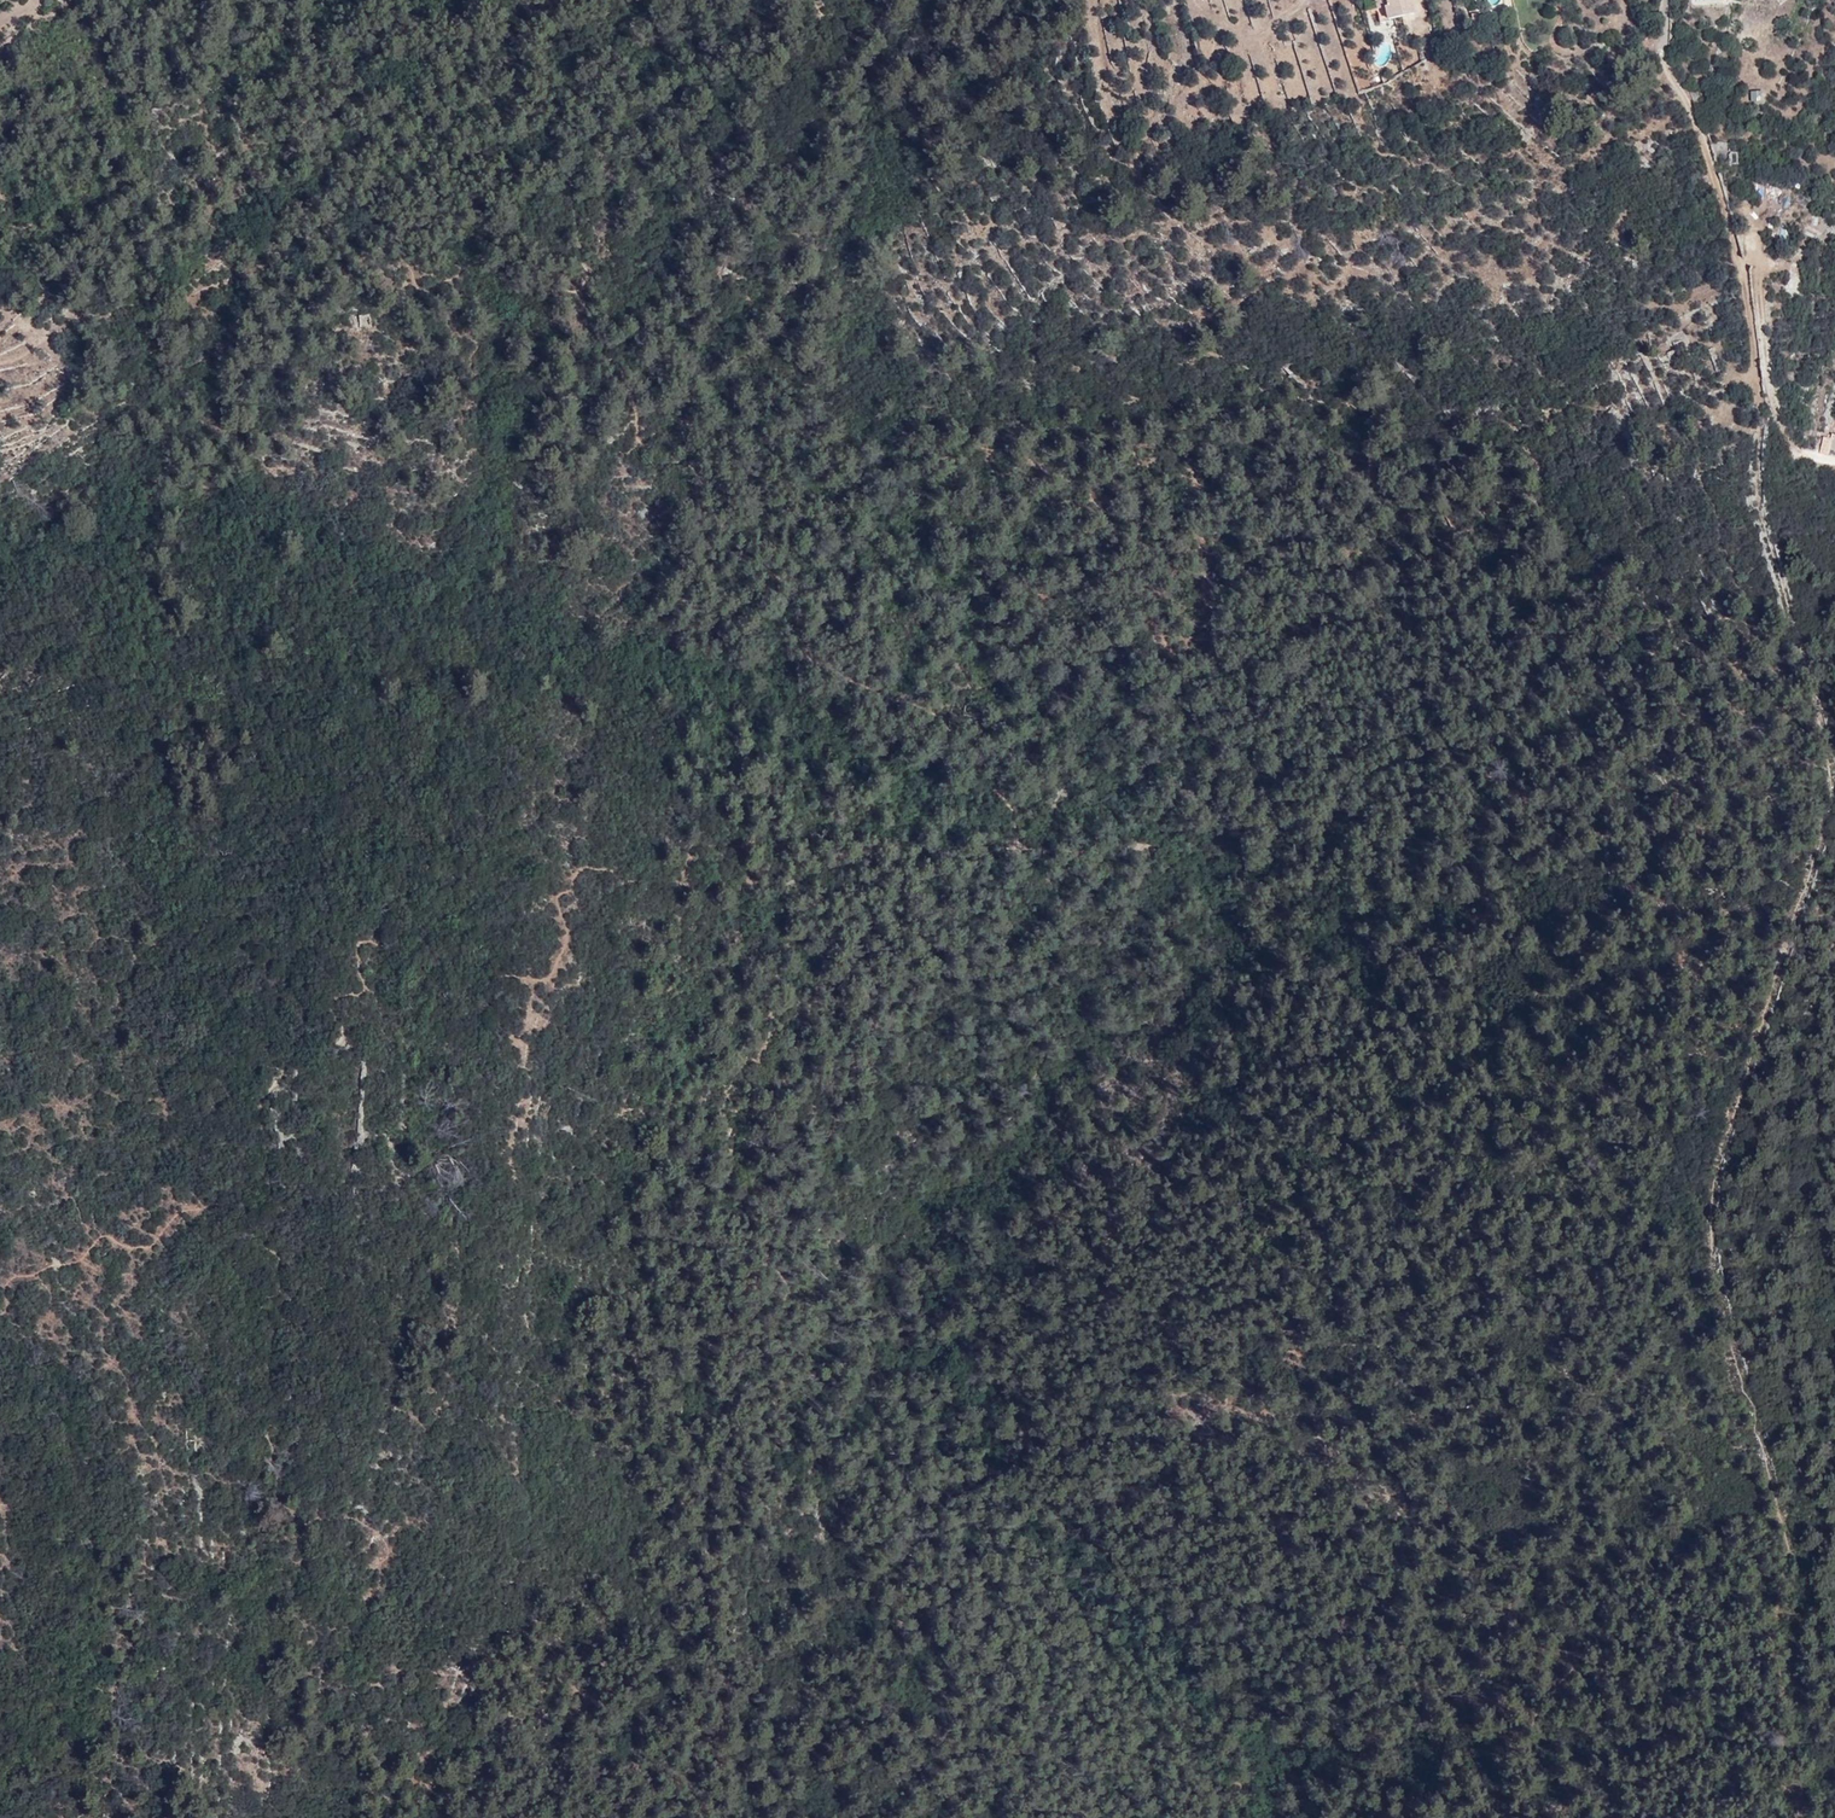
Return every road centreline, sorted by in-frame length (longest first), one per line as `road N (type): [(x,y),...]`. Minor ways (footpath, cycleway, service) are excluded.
road 1 (track): [(1759,393),(1729,203),(1668,64),(1663,27)]

